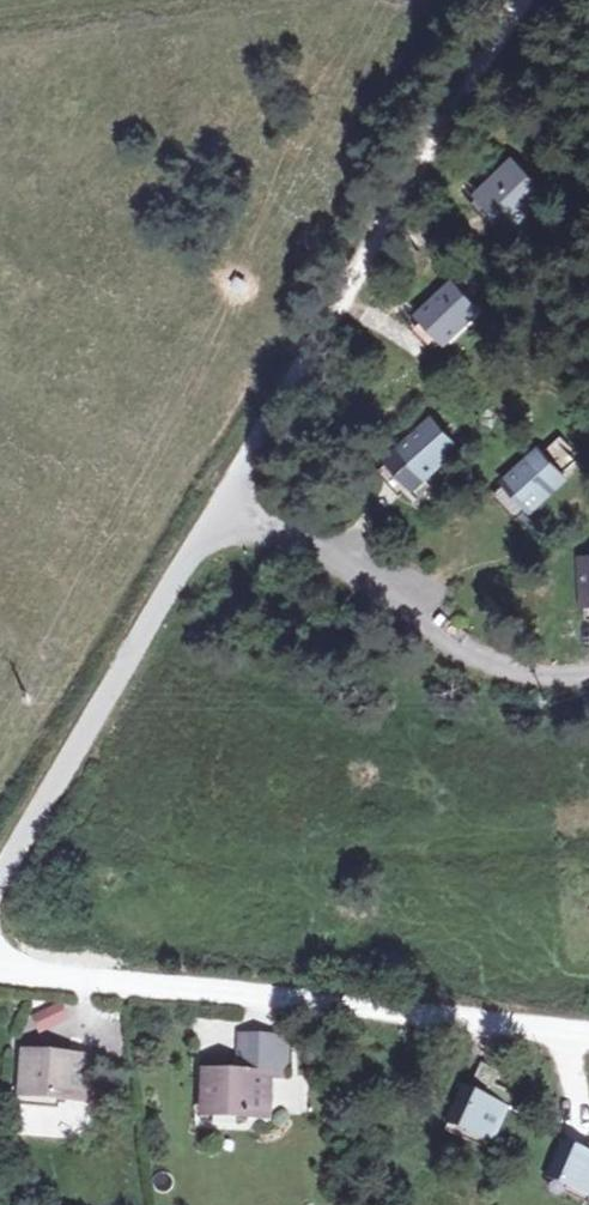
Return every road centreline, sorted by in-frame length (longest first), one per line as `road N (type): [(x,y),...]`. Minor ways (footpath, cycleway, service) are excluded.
road 1 (residential): [(588,1040),(0,967)]
road 2 (track): [(222,507),(337,299),(522,0)]
road 3 (unclassified): [(0,880),(222,507)]
road 4 (residential): [(222,507),(406,601),(446,642),(480,657),(588,667)]

